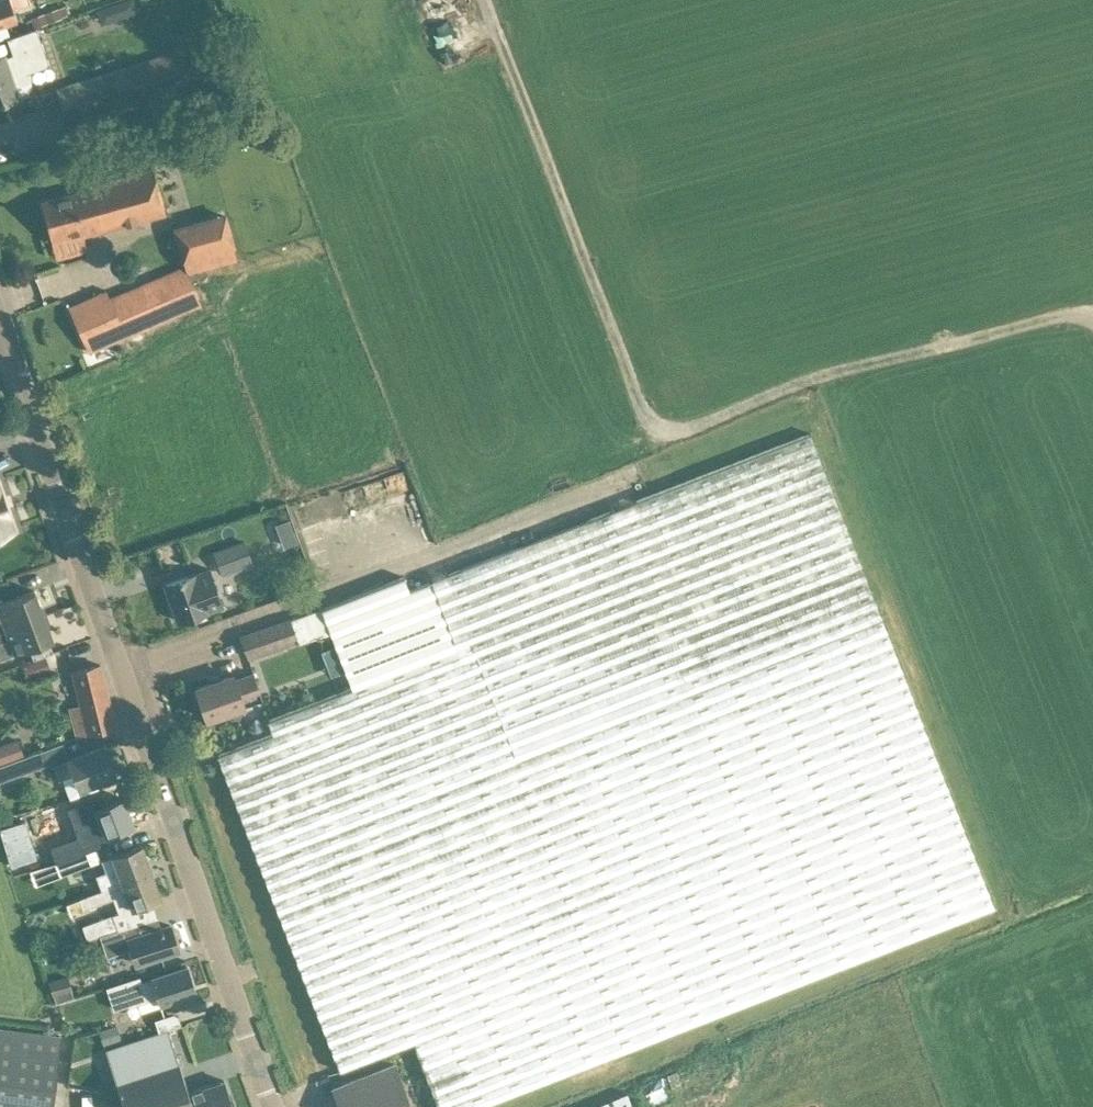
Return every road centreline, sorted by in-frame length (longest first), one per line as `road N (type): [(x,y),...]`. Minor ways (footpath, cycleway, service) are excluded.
road 1 (track): [(480,0),(636,408),(653,426),(673,433),(807,384),(1068,319),(1092,323)]
road 2 (tertiary): [(276,1106),(0,335)]

